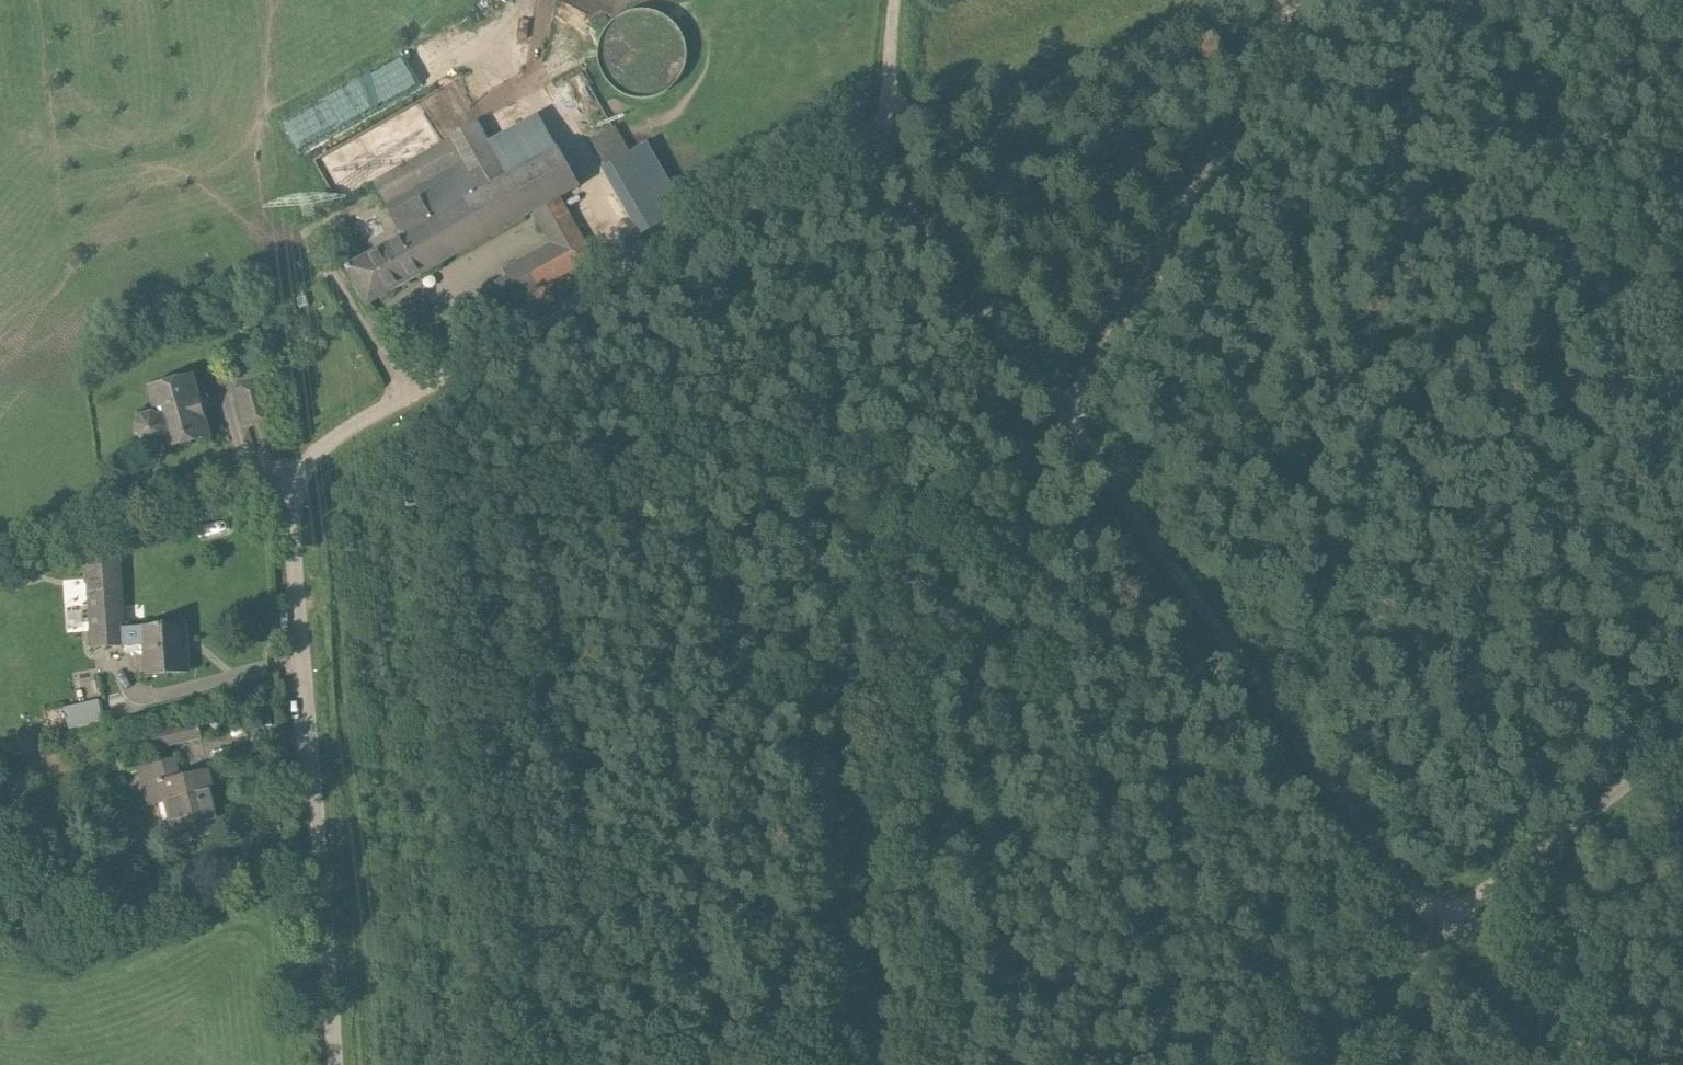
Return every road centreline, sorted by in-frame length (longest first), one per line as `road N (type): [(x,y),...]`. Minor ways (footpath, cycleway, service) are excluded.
road 1 (residential): [(338,1064),(293,448),(315,444),(395,386),(879,137)]
road 2 (track): [(1682,742),(1426,935)]
road 3 (track): [(1426,935),(1353,1064)]
road 4 (track): [(879,137),(897,0)]

